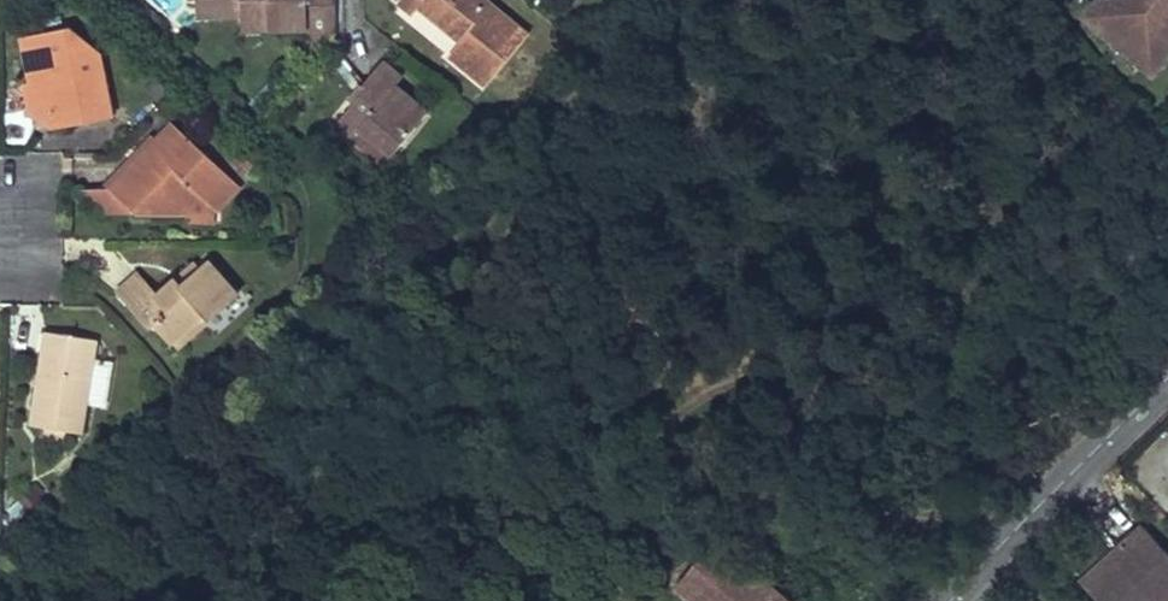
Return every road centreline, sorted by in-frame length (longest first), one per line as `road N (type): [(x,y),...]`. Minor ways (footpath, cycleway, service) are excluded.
road 1 (tertiary): [(1167,379),(954,600)]

